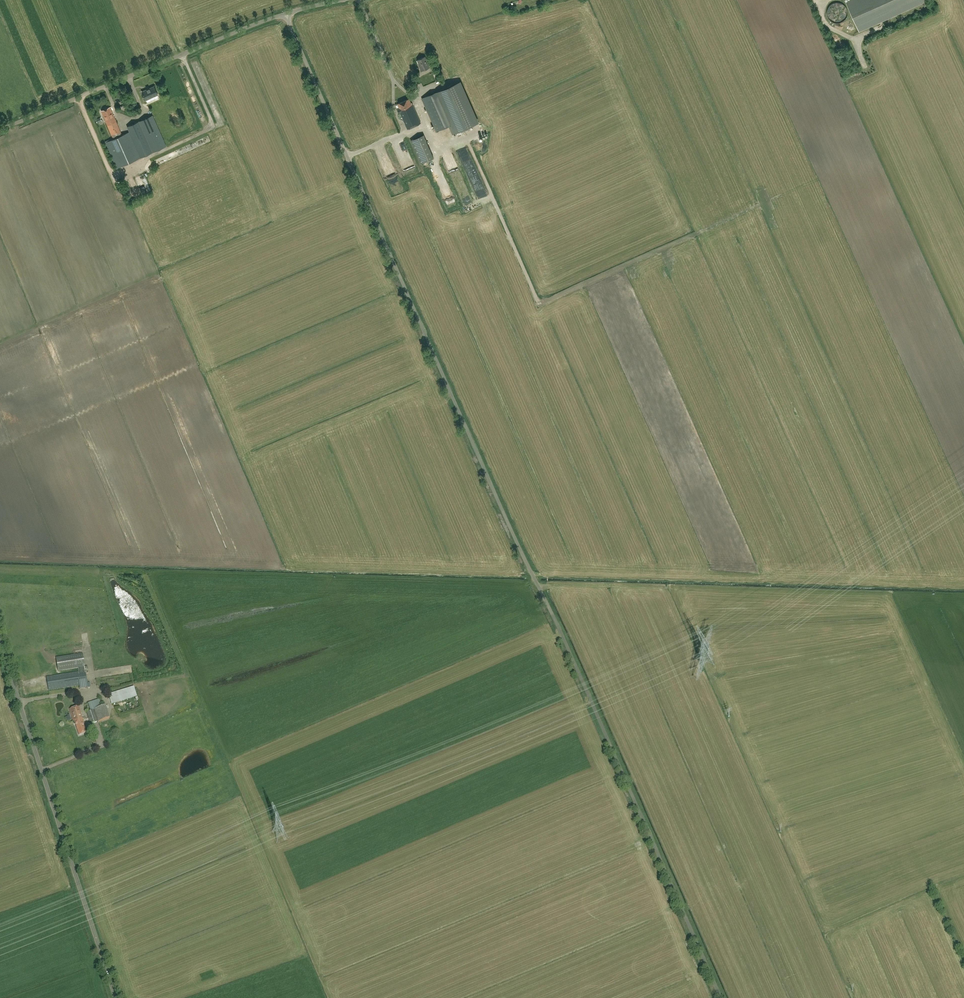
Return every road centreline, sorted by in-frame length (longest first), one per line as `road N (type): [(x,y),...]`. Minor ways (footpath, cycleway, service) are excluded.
road 1 (unclassified): [(721,997),(285,13)]
road 2 (unclassified): [(116,997),(0,649)]
road 3 (unclassified): [(0,128),(285,13)]

